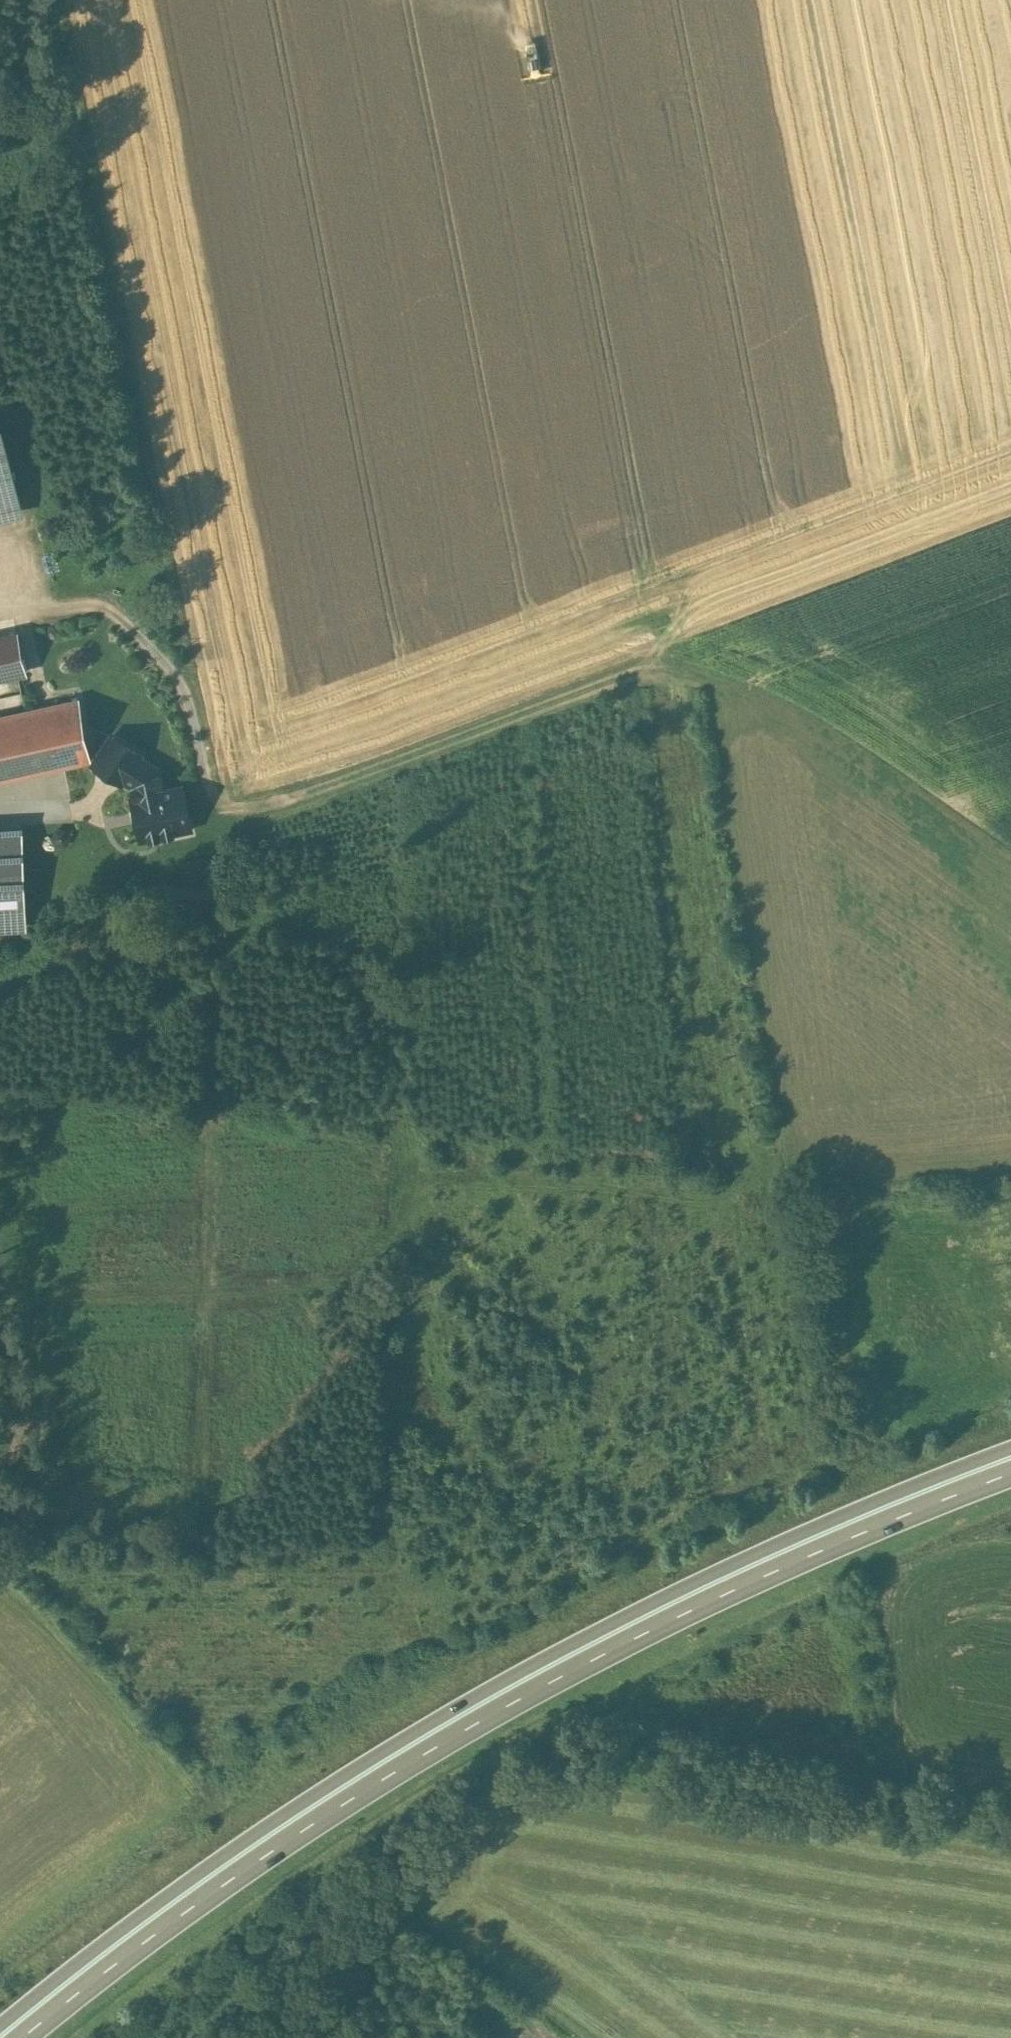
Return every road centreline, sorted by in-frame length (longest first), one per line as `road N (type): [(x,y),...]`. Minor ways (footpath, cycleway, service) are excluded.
road 1 (trunk): [(1010,1446),(656,1600),(409,1737),(0,2036)]
road 2 (trunk): [(32,2037),(295,1839),(440,1746),(779,1568),(1010,1475)]

